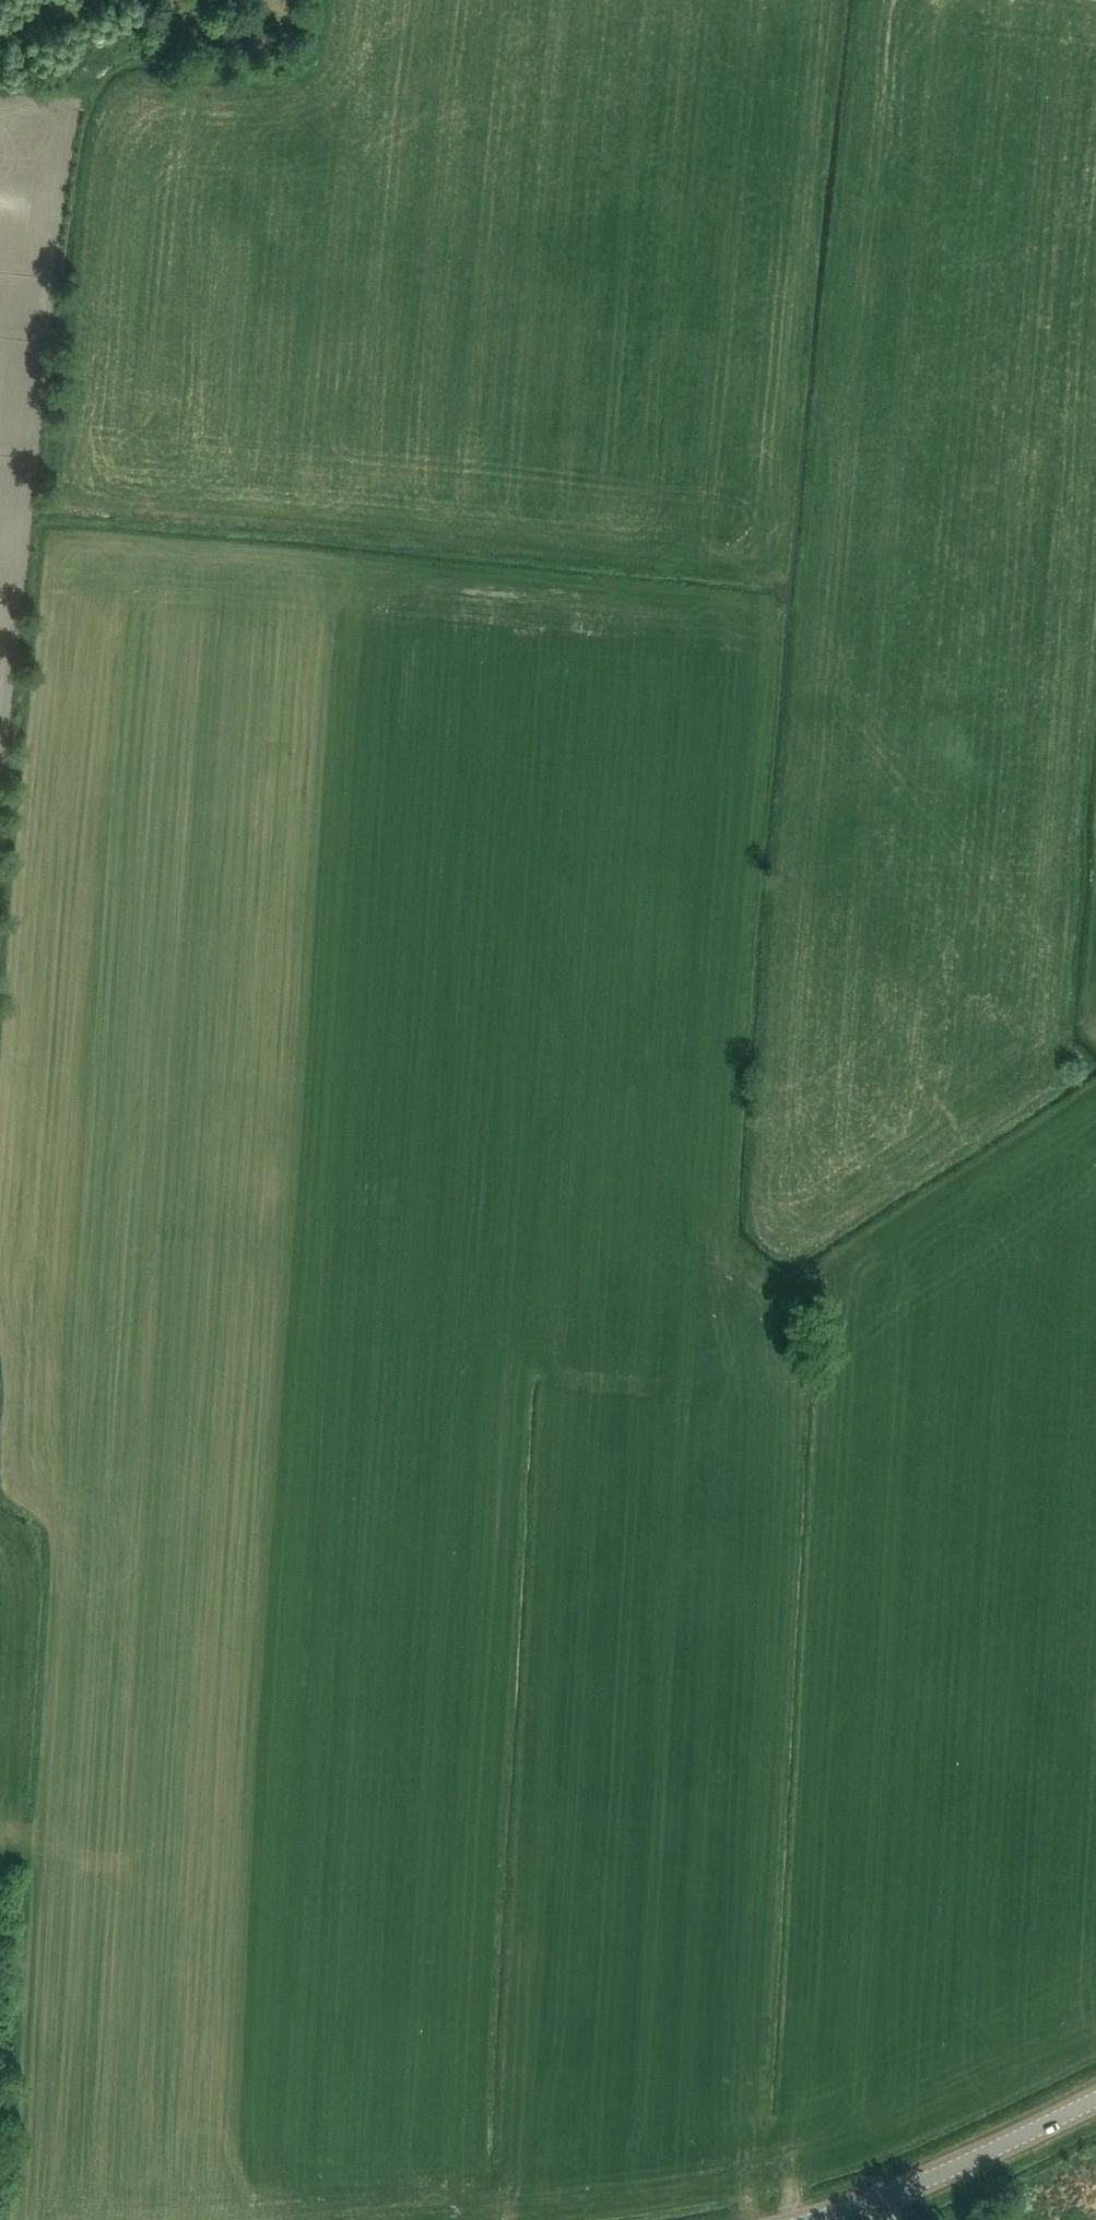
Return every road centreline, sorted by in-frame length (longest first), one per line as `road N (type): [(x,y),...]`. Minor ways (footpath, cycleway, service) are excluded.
road 1 (secondary): [(811,2219),(971,2160),(1095,2098)]

